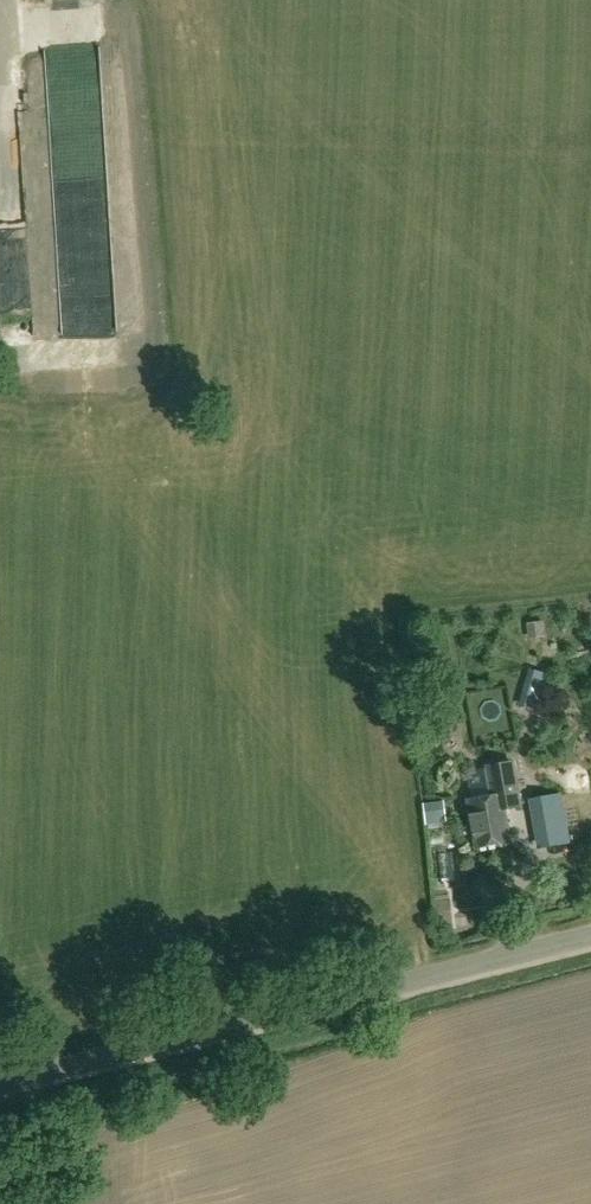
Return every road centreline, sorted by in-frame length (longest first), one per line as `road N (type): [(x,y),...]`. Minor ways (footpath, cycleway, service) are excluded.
road 1 (unclassified): [(0,1084),(590,938)]

